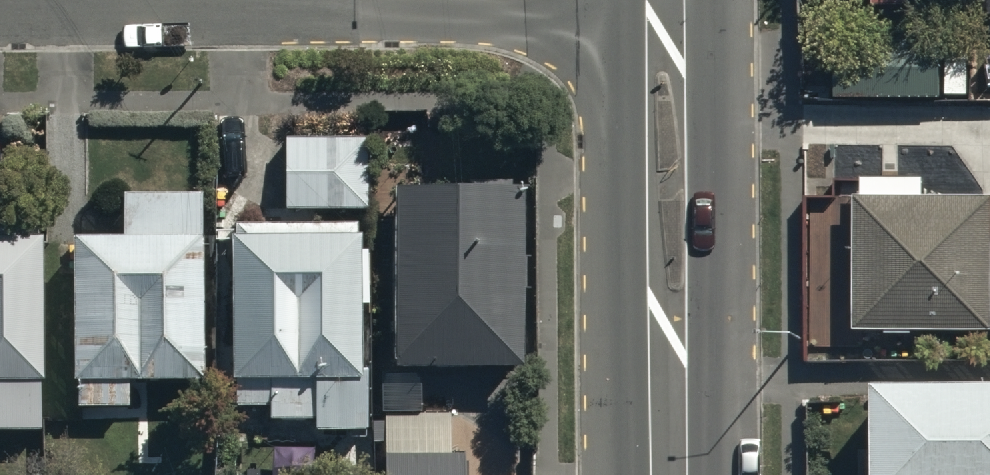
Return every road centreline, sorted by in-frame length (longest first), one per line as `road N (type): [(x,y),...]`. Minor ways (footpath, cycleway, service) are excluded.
road 1 (tertiary): [(666,0),(668,474)]

